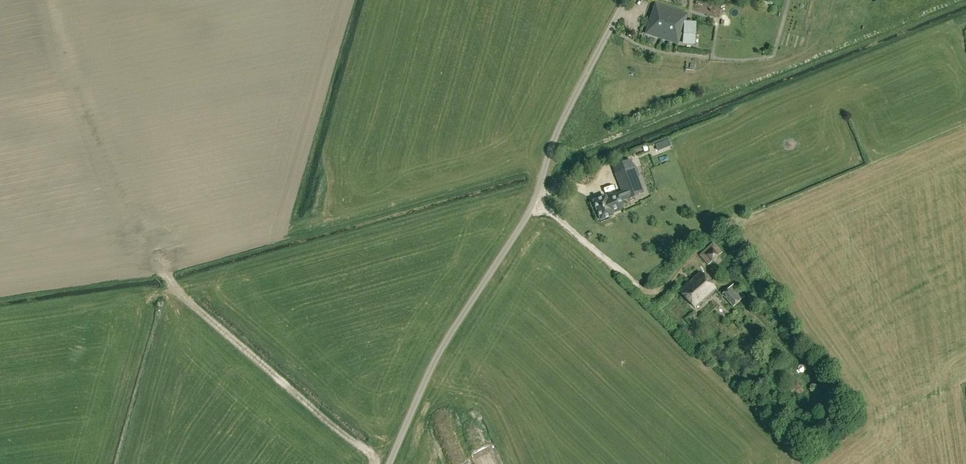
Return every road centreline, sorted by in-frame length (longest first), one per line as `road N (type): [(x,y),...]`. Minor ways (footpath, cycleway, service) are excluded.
road 1 (unclassified): [(389,463),(444,343),(534,204),(554,138),(625,0)]
road 2 (track): [(157,248),(175,286),(377,463)]
road 3 (track): [(534,204),(646,292),(668,285),(691,260)]

